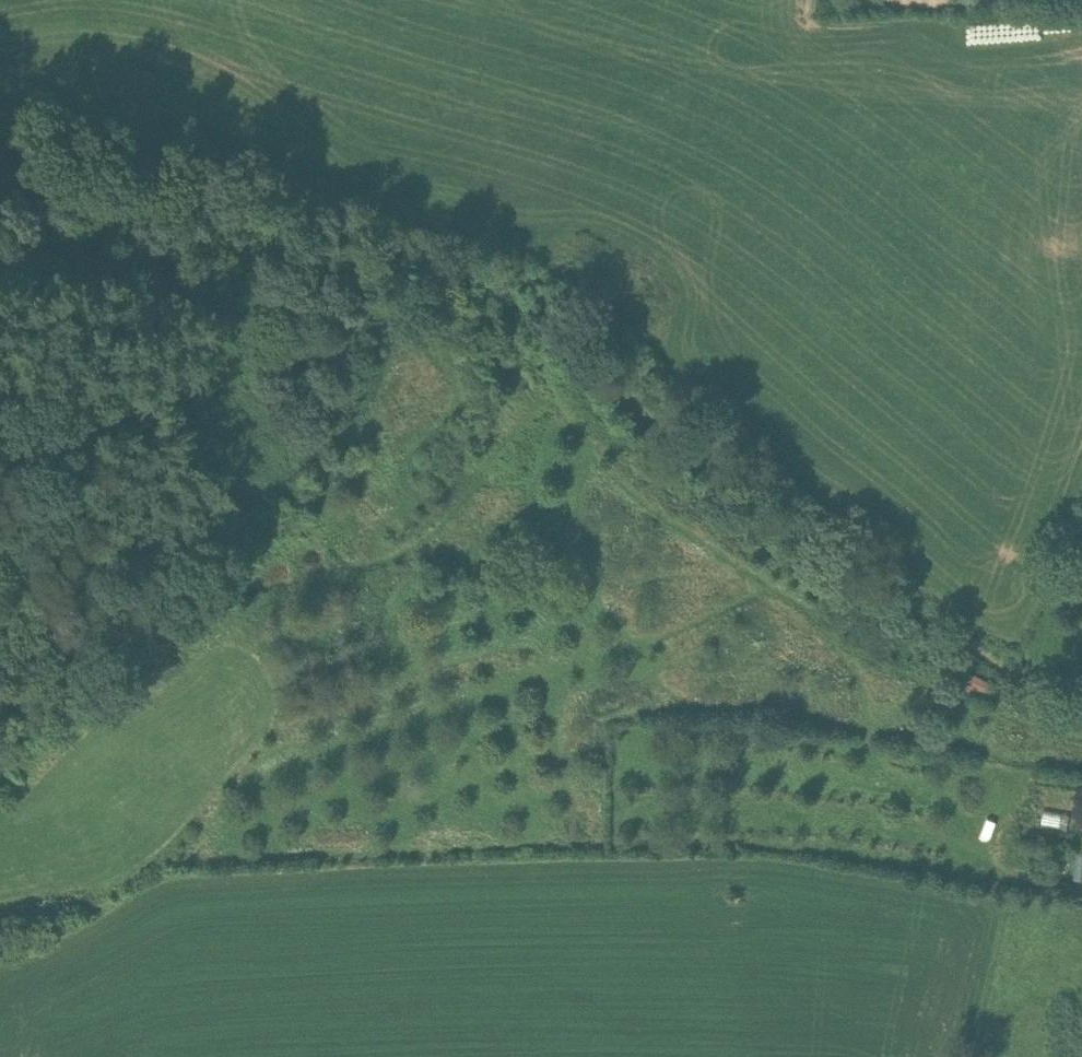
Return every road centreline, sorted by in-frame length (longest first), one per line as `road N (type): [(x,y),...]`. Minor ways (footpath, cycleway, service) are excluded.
road 1 (track): [(1081,709),(1040,694),(832,561),(521,312),(198,177),(117,153),(0,136)]

